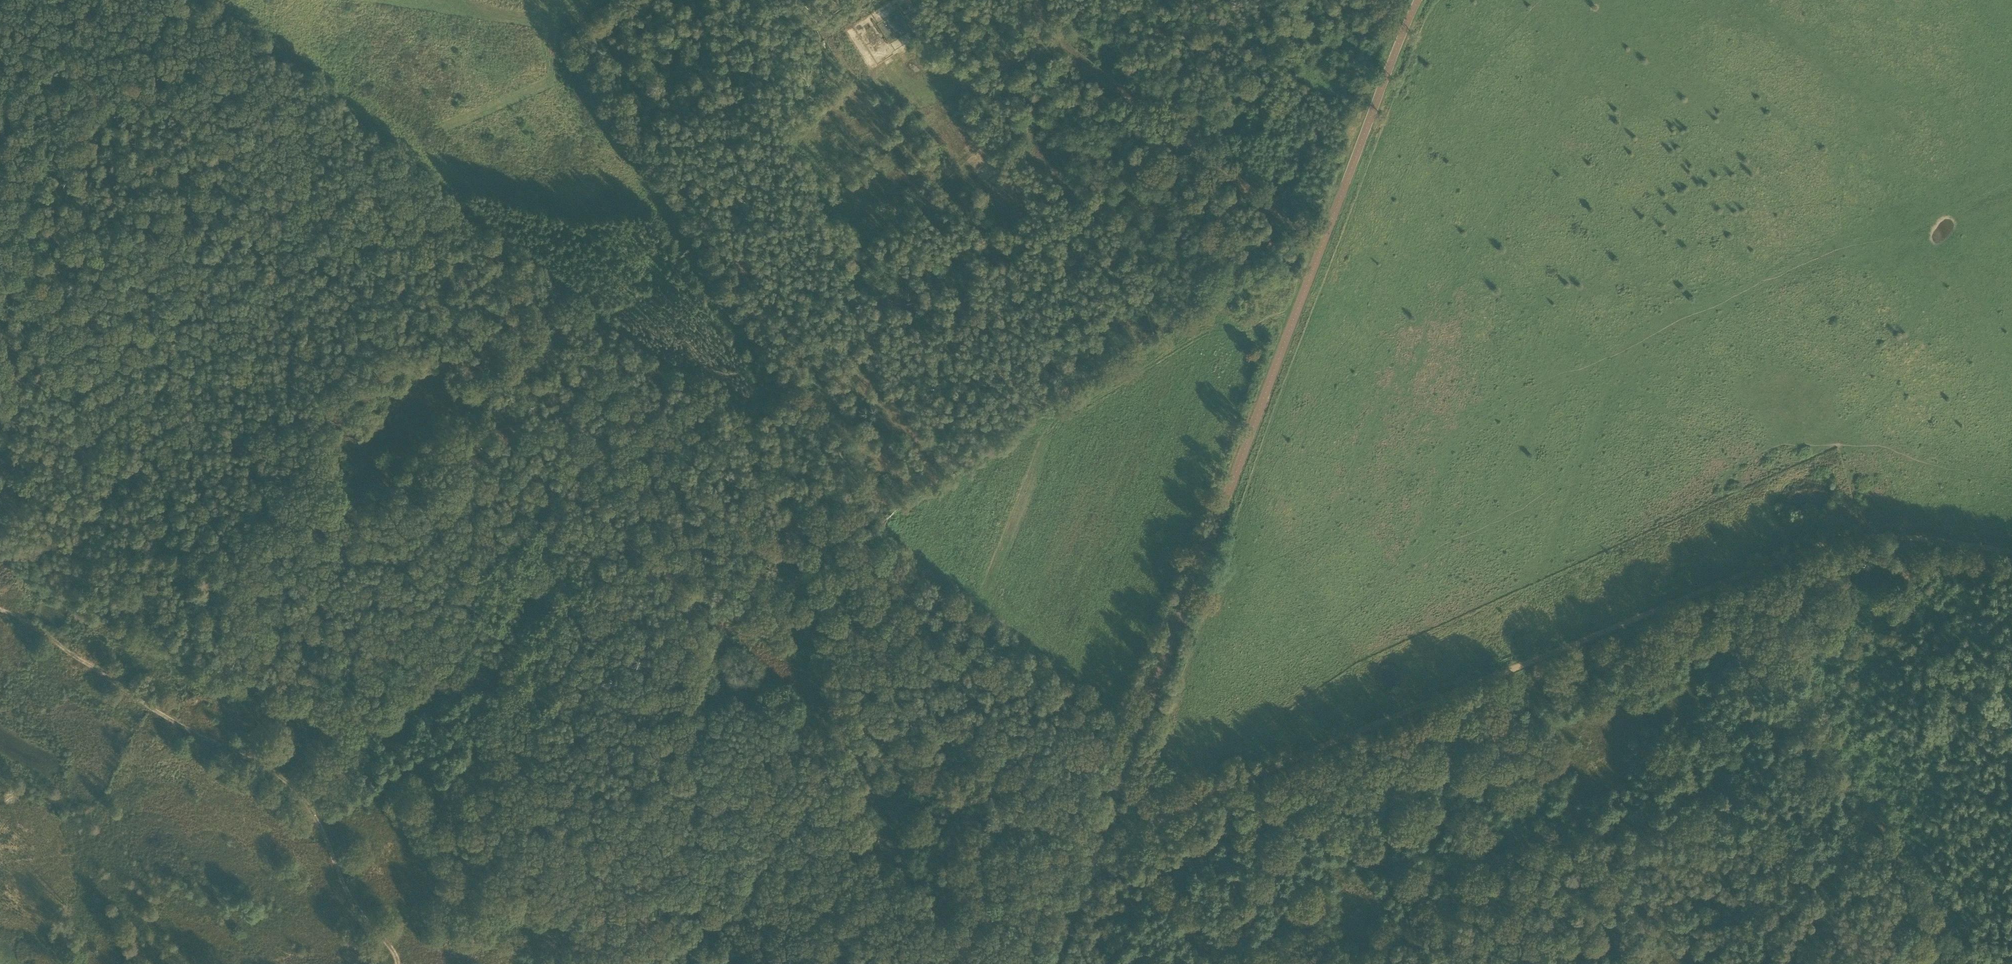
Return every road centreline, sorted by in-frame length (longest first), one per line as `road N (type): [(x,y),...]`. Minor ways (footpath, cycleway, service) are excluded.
road 1 (unclassified): [(1050,963),(1418,0)]
road 2 (track): [(1079,890),(1168,812),(1793,555),(1862,536),(2011,554)]

